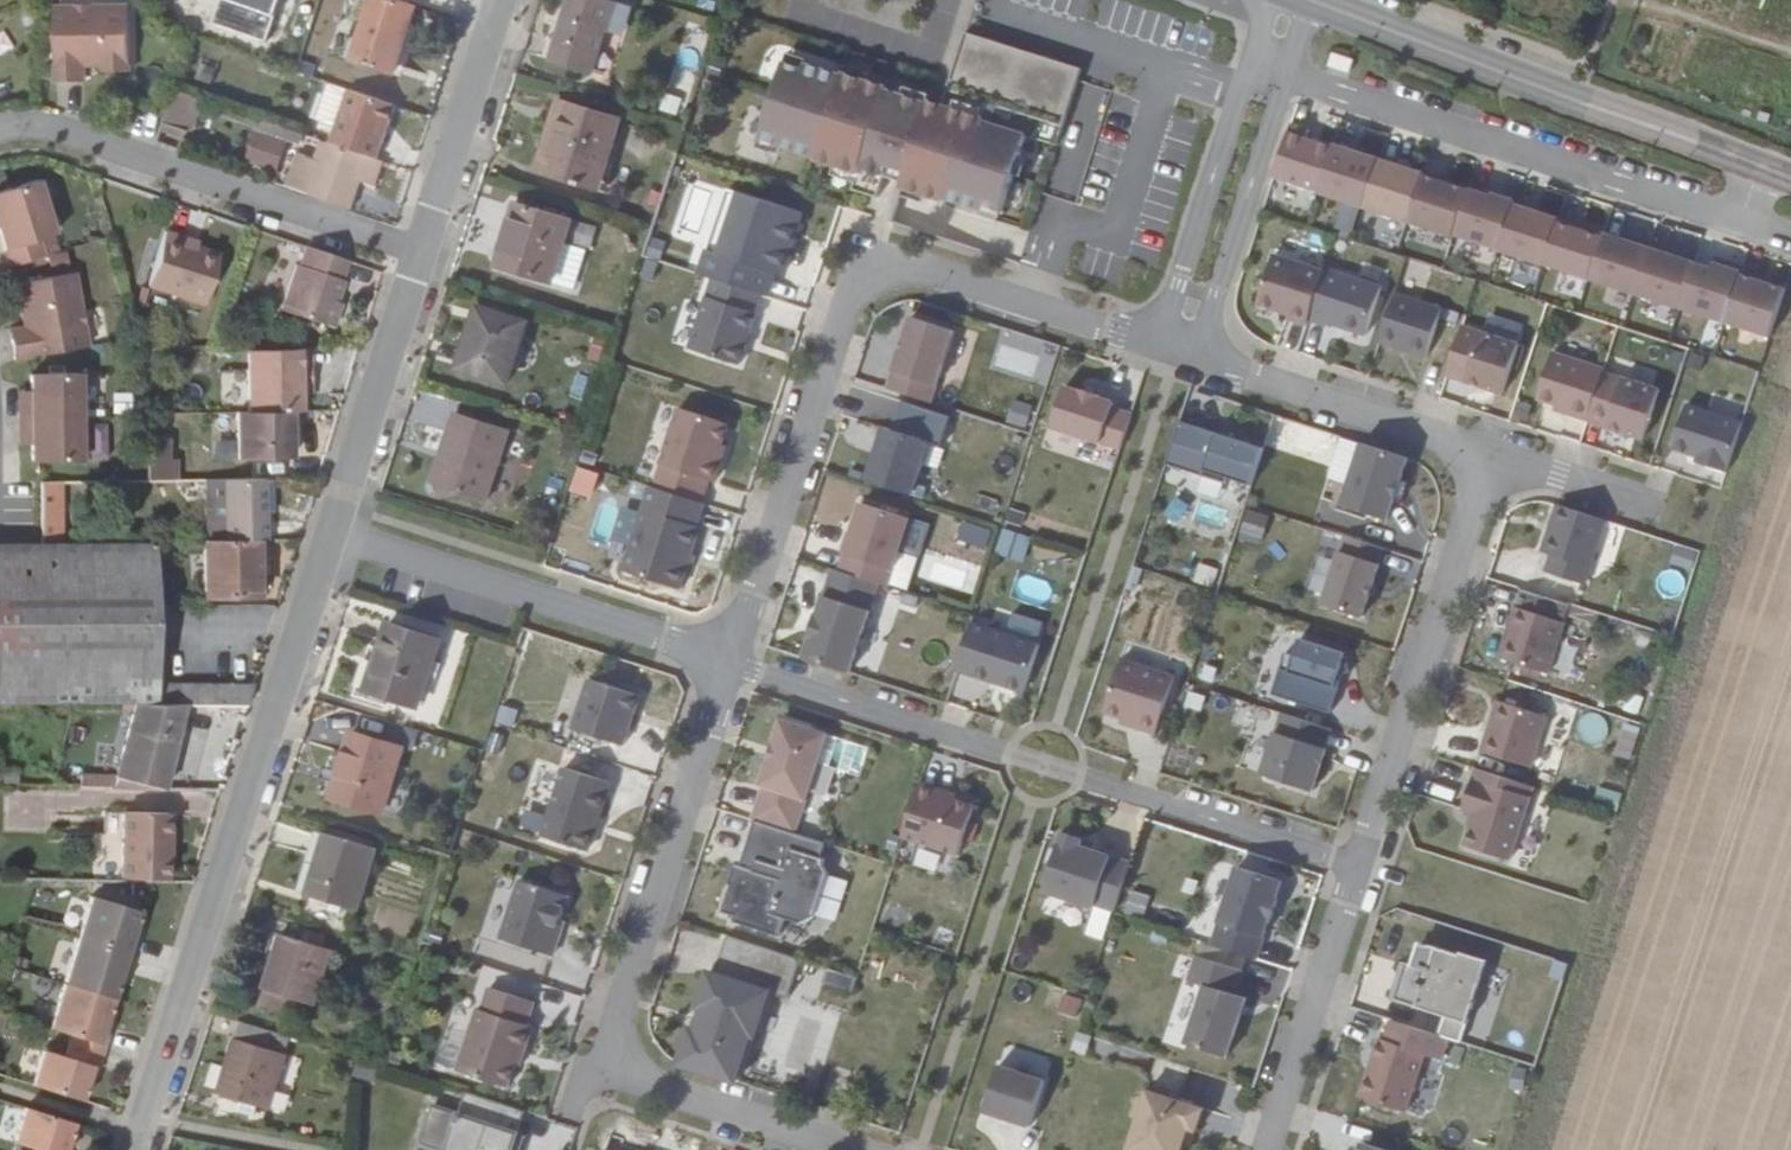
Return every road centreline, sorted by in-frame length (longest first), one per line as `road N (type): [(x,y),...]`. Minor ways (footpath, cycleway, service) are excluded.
road 1 (residential): [(737,660),(871,247),(1187,348)]
road 2 (residential): [(847,1149),(602,1072),(737,660)]
road 3 (residential): [(737,660),(1362,865)]
road 4 (tertiary): [(337,528),(141,1149)]
road 5 (residential): [(1287,74),(1744,223),(1763,167)]
road 6 (tertiary): [(1313,0),(1763,167)]
road 7 (residential): [(423,257),(38,136),(0,155)]
road 8 (residential): [(1494,447),(1362,865)]
road 9 (residential): [(337,528),(737,660)]
road 10 (residential): [(1187,348),(1494,447)]
road 11 (residential): [(1362,865),(1273,1149)]
road 12 (residential): [(1287,74),(1187,348)]
road 13 (tertiary): [(423,257),(337,528)]
road 14 (tertiary): [(503,0),(423,257)]
road 15 (residential): [(1494,447),(1699,513)]

